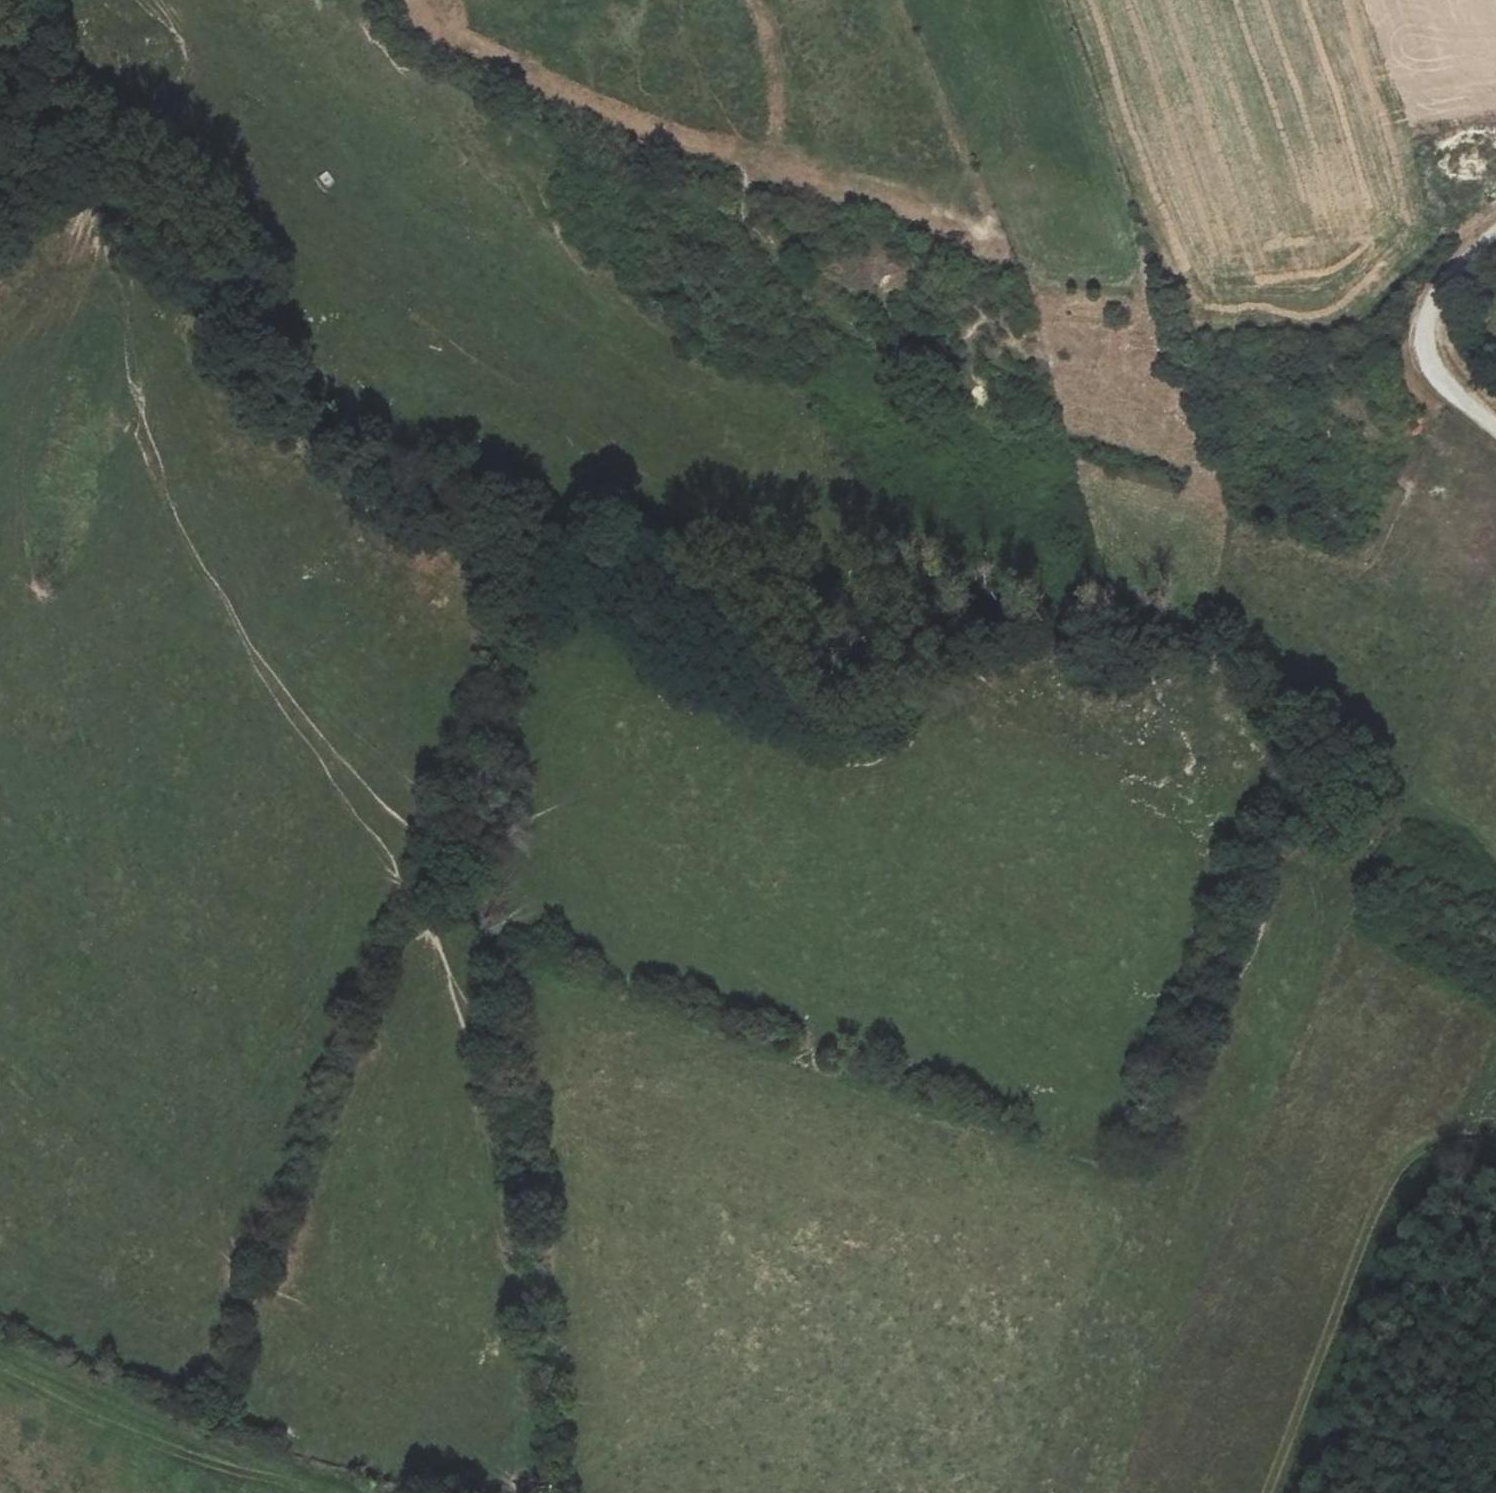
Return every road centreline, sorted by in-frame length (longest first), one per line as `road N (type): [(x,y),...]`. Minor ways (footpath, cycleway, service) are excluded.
road 1 (track): [(1200,1492),(1390,1161),(1459,1136),(1495,1137)]
road 2 (track): [(0,1351),(336,1492)]
road 3 (track): [(1495,236),(1449,274),(1425,320),(1429,365),(1495,434)]

